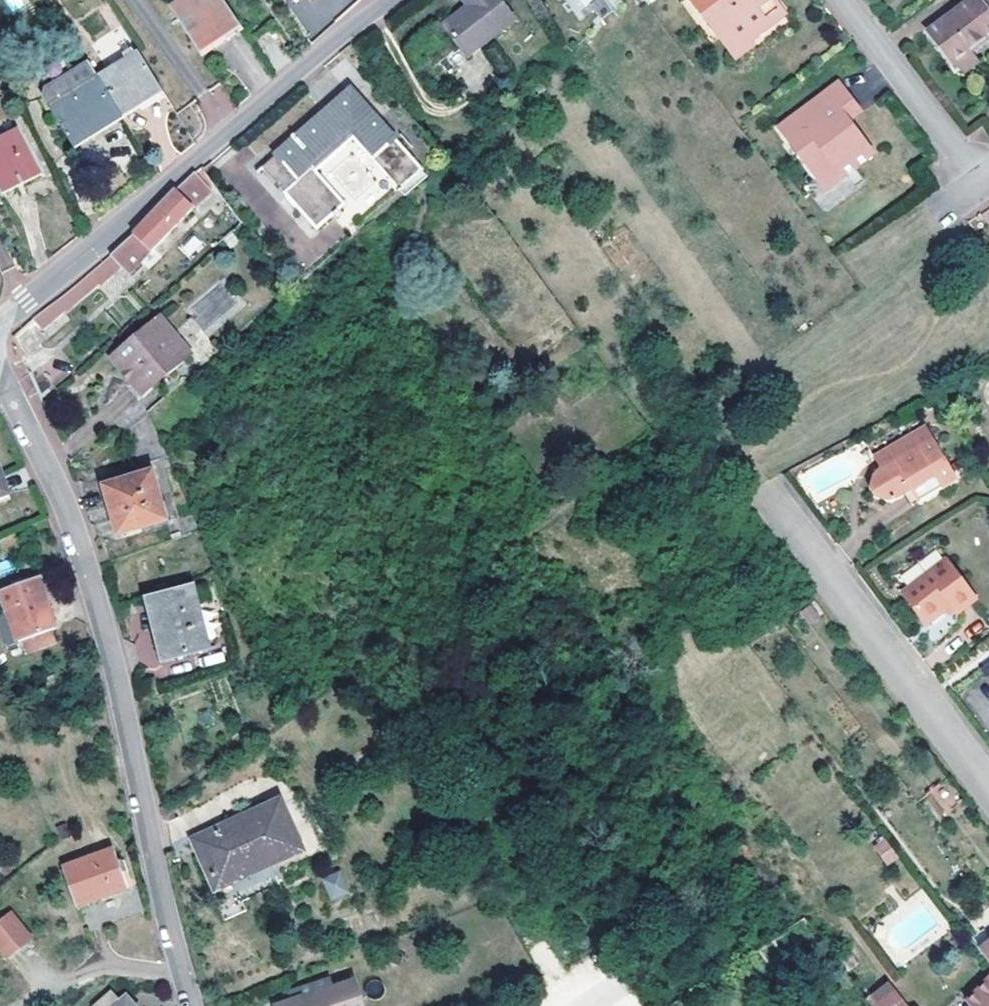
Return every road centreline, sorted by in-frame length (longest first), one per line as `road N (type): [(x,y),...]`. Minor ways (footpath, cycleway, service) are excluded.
road 1 (residential): [(195,1005),(72,524),(0,373)]
road 2 (residential): [(390,0),(0,323)]
road 3 (residential): [(988,787),(762,486)]
road 4 (residential): [(844,0),(985,182)]

